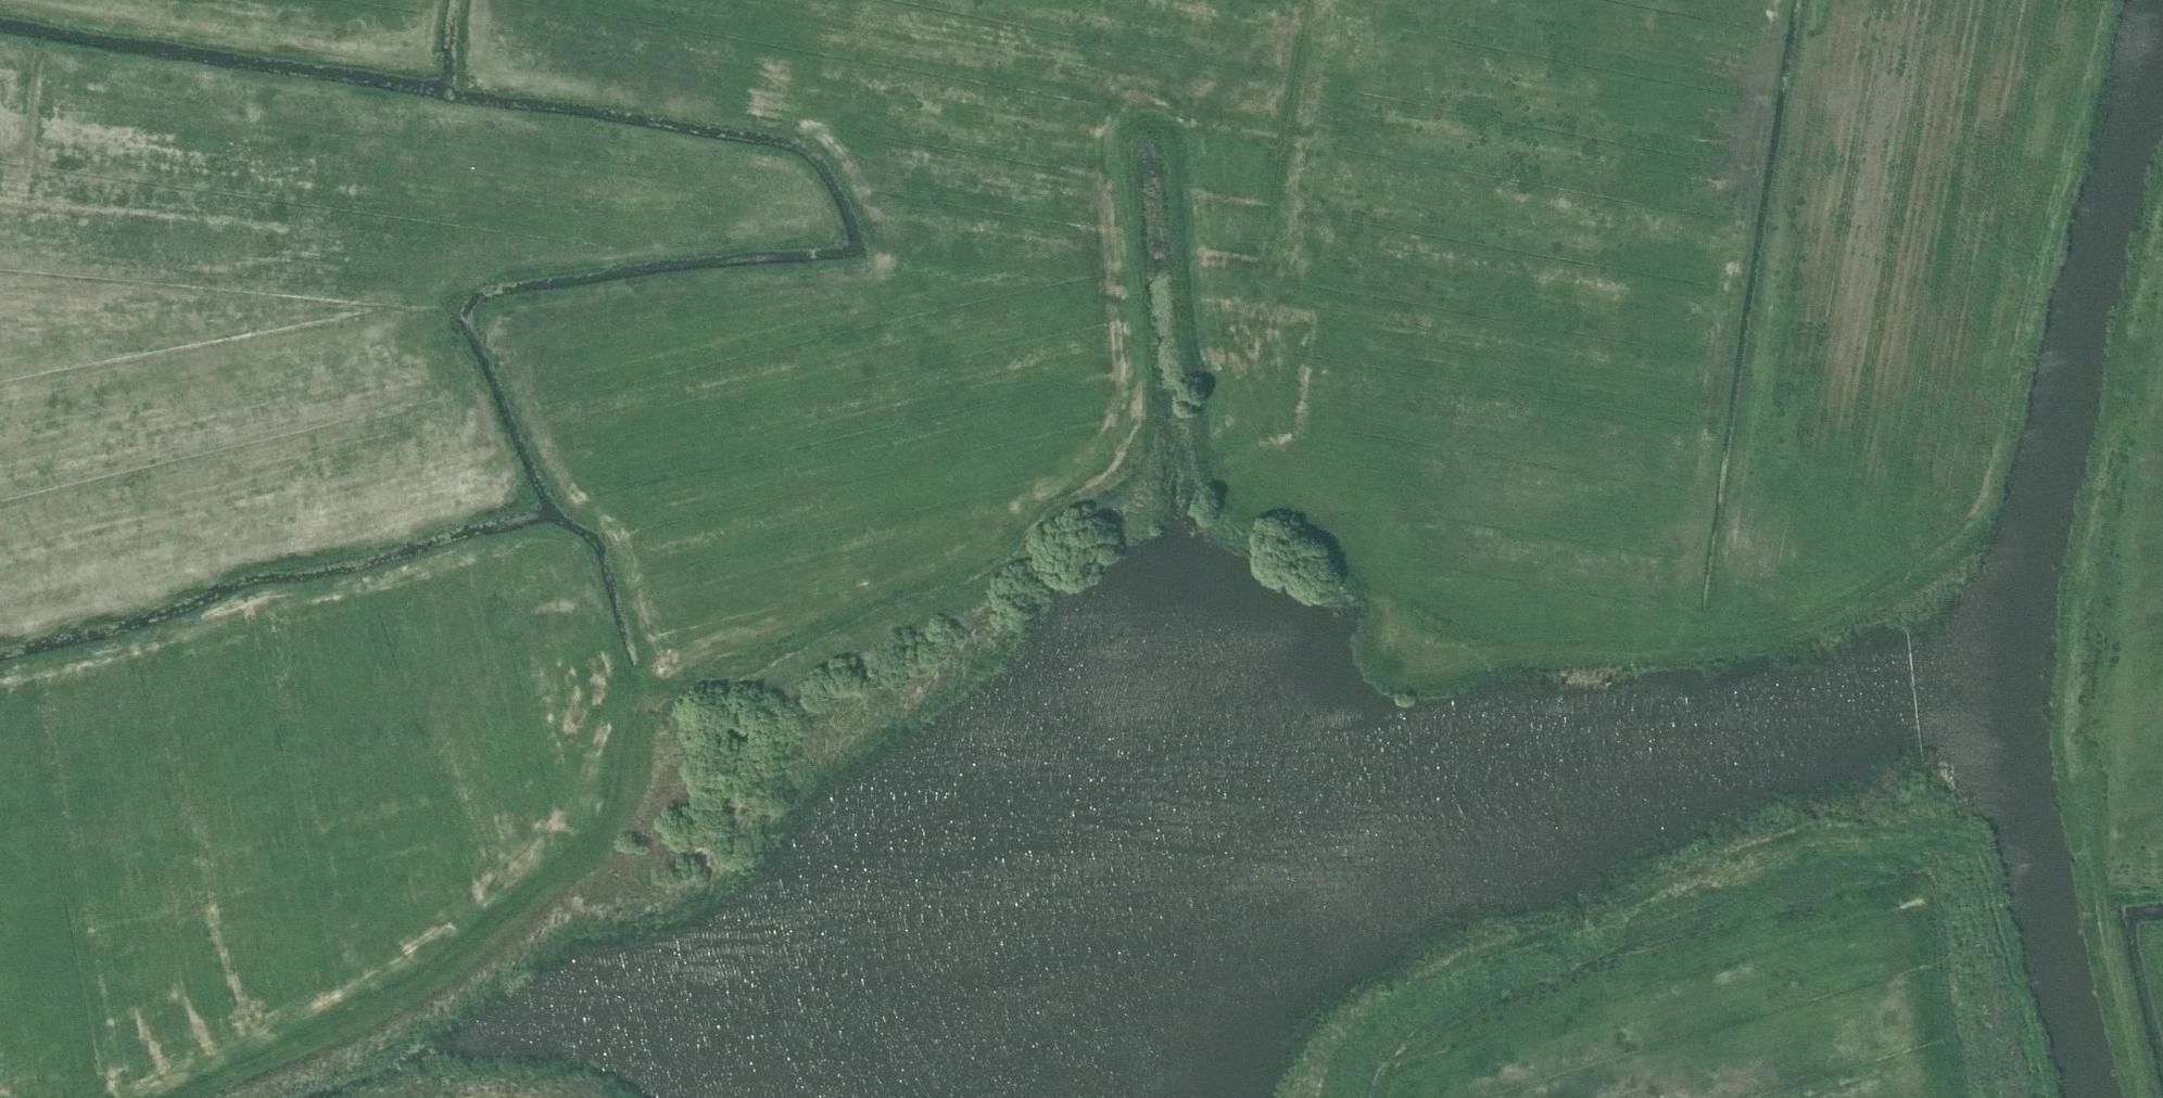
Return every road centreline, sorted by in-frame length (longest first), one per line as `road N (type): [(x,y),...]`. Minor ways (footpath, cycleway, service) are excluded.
road 1 (track): [(2143,1097),(2102,920)]

